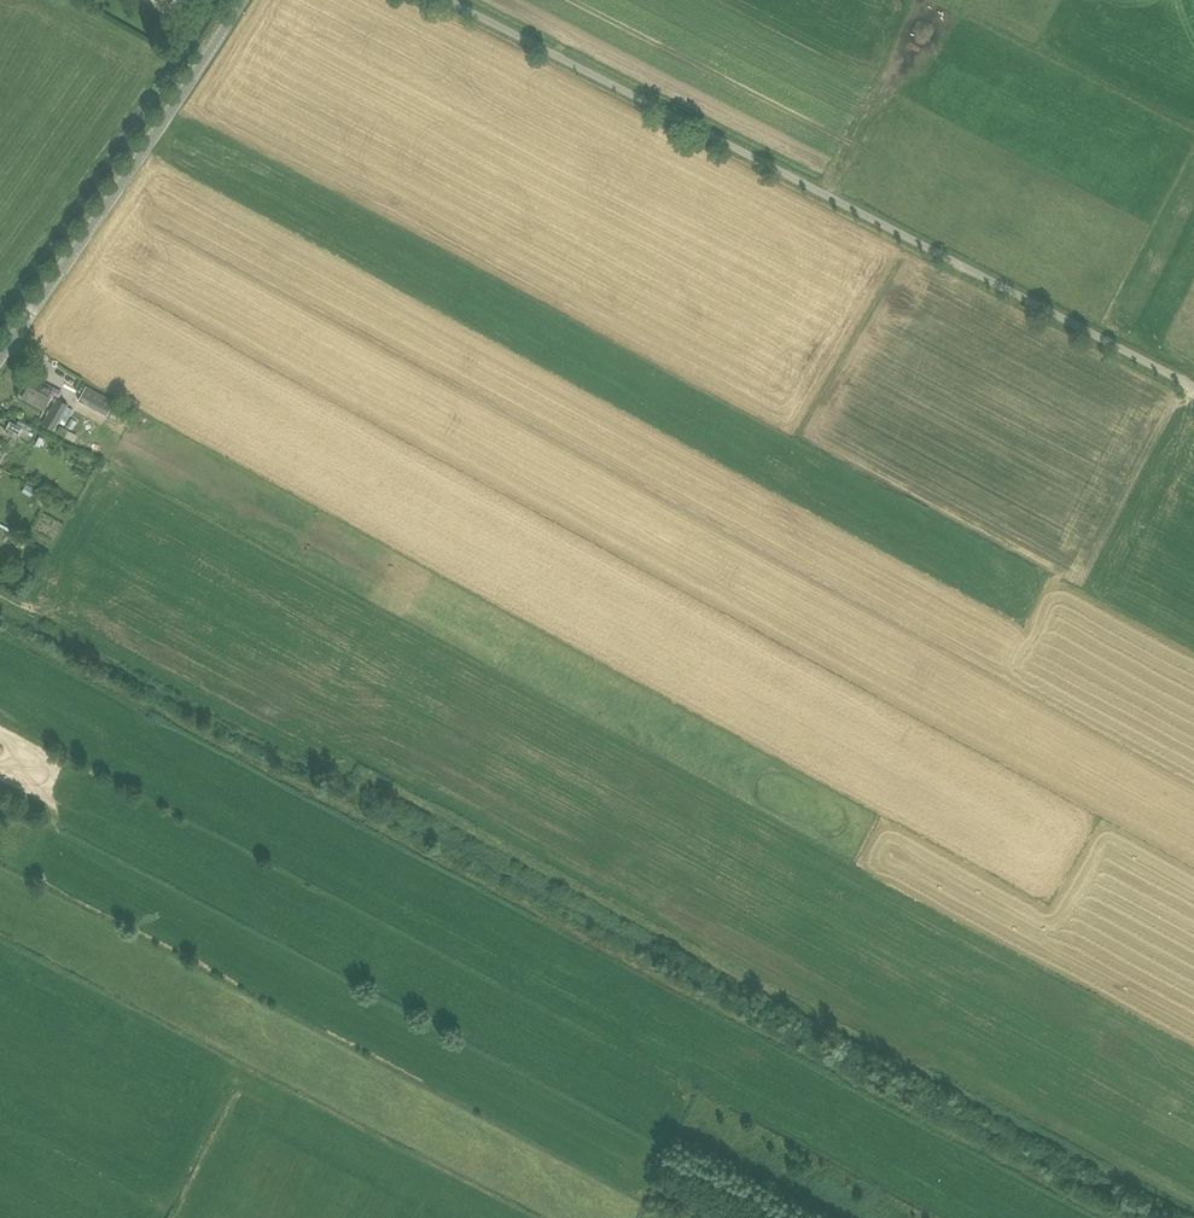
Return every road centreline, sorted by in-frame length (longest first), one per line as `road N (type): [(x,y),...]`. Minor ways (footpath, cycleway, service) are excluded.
road 1 (unclassified): [(1193,387),(447,0)]
road 2 (tertiary): [(0,358),(243,0)]

